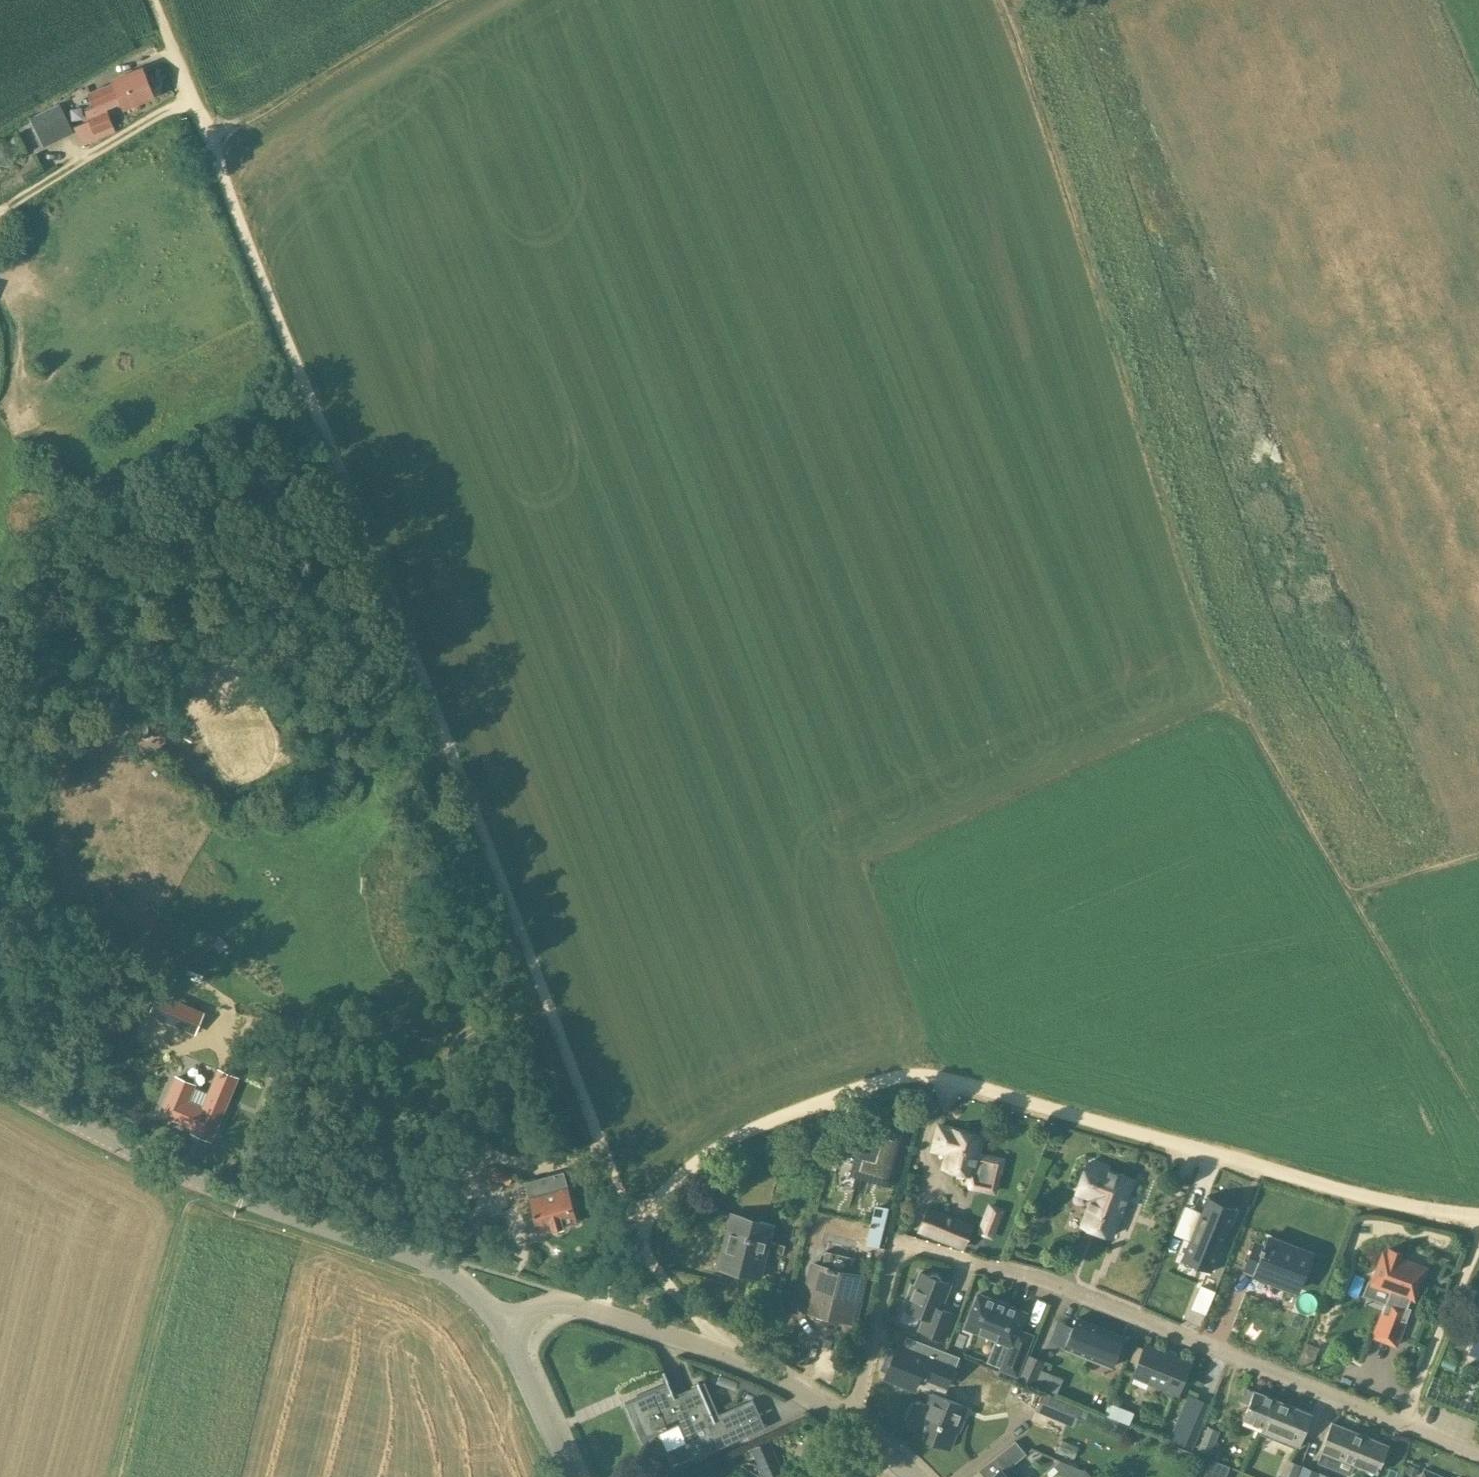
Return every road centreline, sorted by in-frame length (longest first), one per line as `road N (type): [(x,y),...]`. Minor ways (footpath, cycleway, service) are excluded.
road 1 (track): [(161,0),(637,1245),(718,1349)]
road 2 (track): [(594,1308),(625,1273),(661,1200),(689,1167),(760,1127),(871,1086),(944,1081),(1406,1210),(1478,1219)]
road 3 (residential): [(1478,1446),(1085,1294),(935,1249),(902,1251),(888,1269),(862,1391),(845,1415)]
road 4 (tertiary): [(503,1325),(473,1287),(432,1264),(193,1183),(0,1086)]
road 5 (residential): [(845,1415),(774,1369),(573,1303),(503,1325)]
road 6 (track): [(215,139),(451,0)]
road 7 (track): [(1411,1416),(1478,1242)]
road 8 (tertiary): [(571,1476),(503,1325)]

